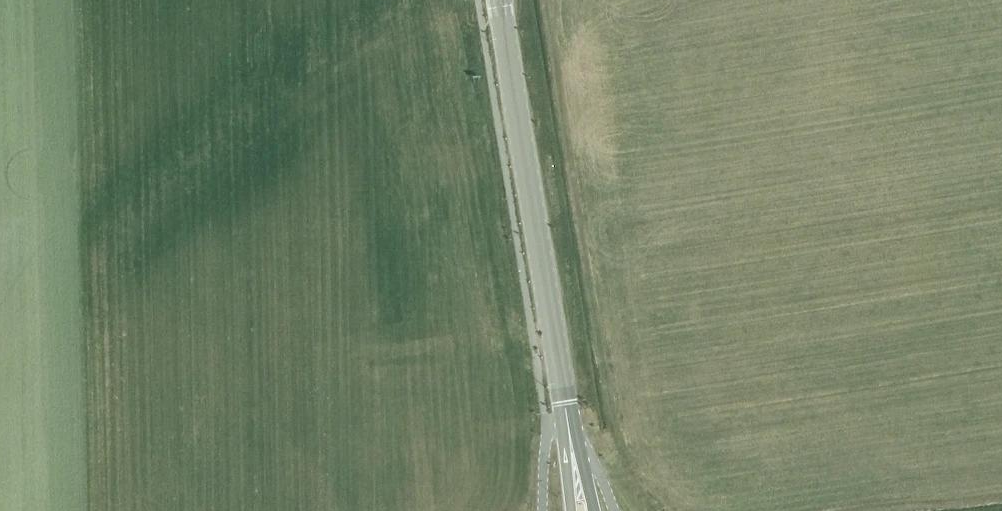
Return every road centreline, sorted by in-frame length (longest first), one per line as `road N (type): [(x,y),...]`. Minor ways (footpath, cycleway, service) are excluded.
road 1 (tertiary): [(569,434),(498,0)]

